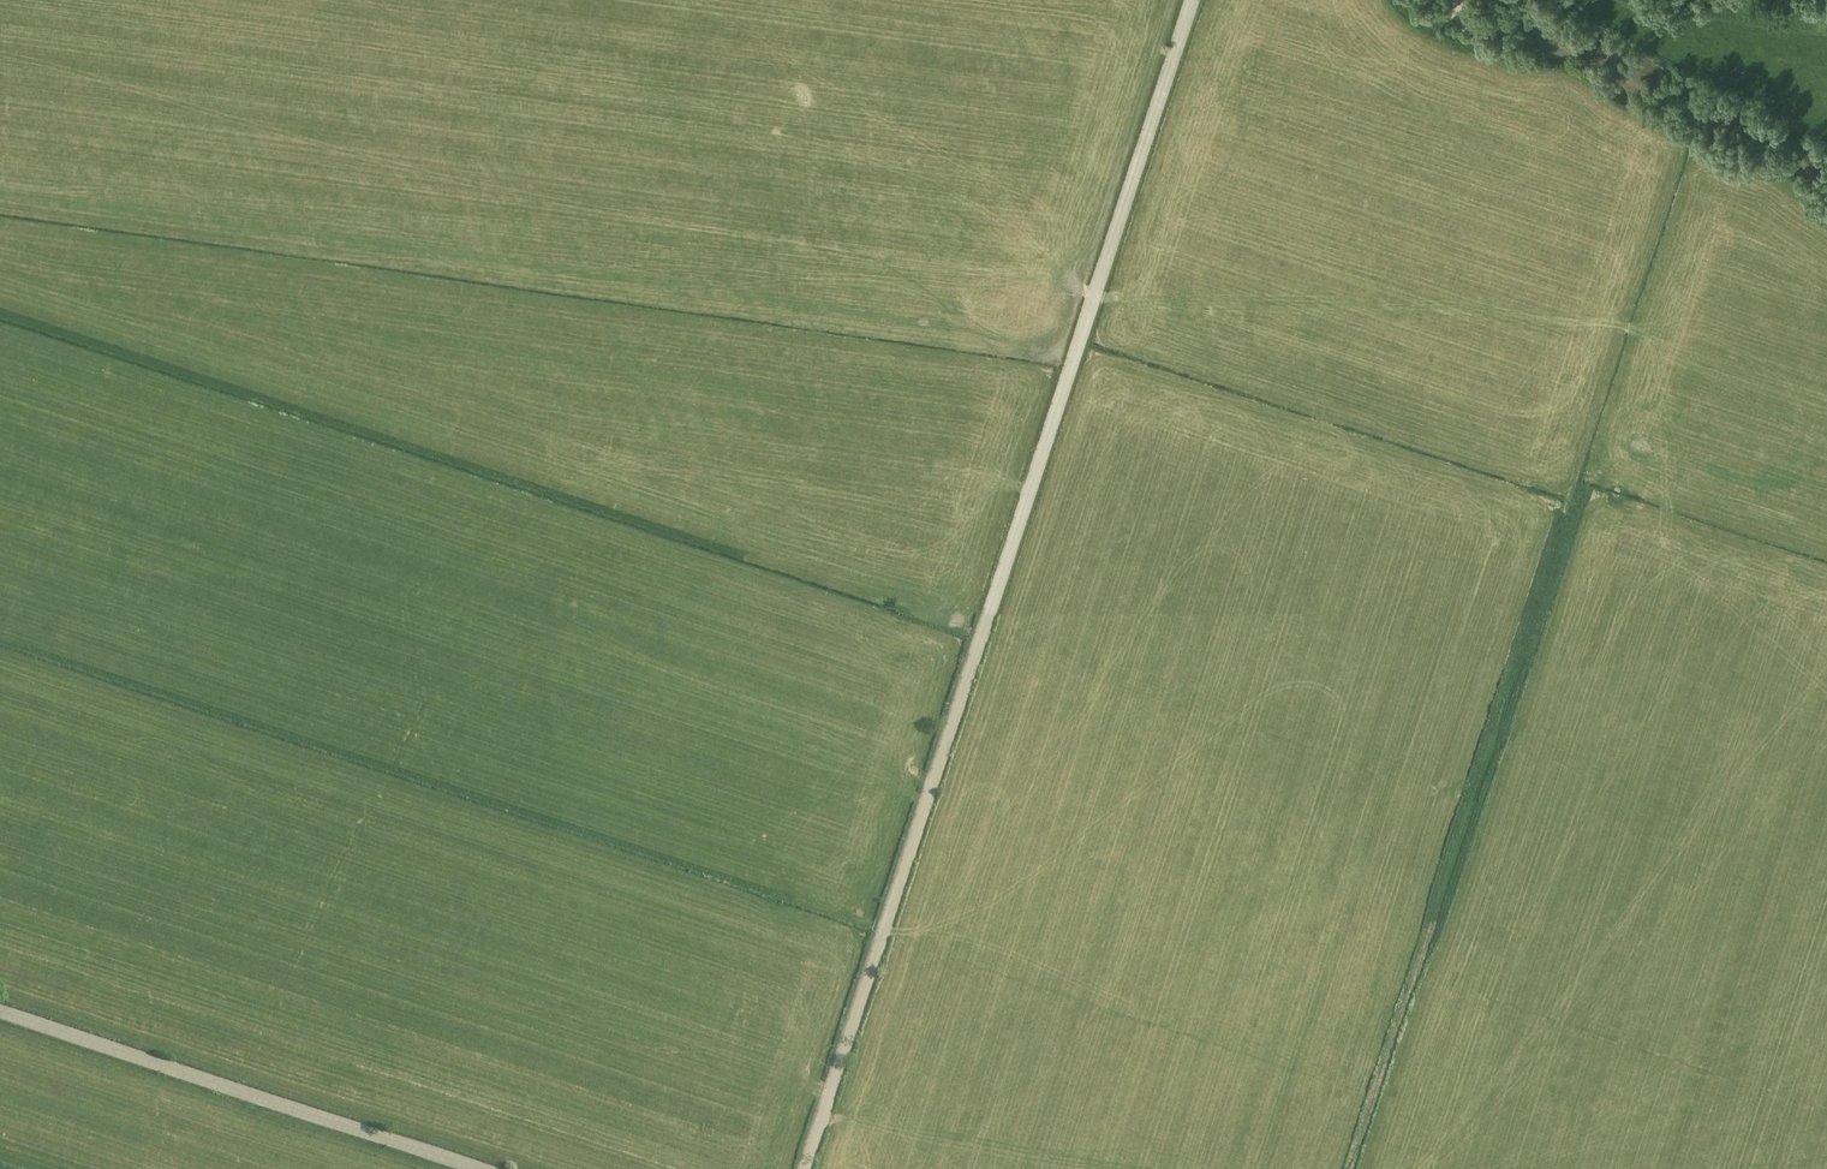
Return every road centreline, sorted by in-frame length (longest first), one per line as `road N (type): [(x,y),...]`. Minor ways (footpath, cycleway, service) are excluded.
road 1 (track): [(0,1009),(481,1168)]

